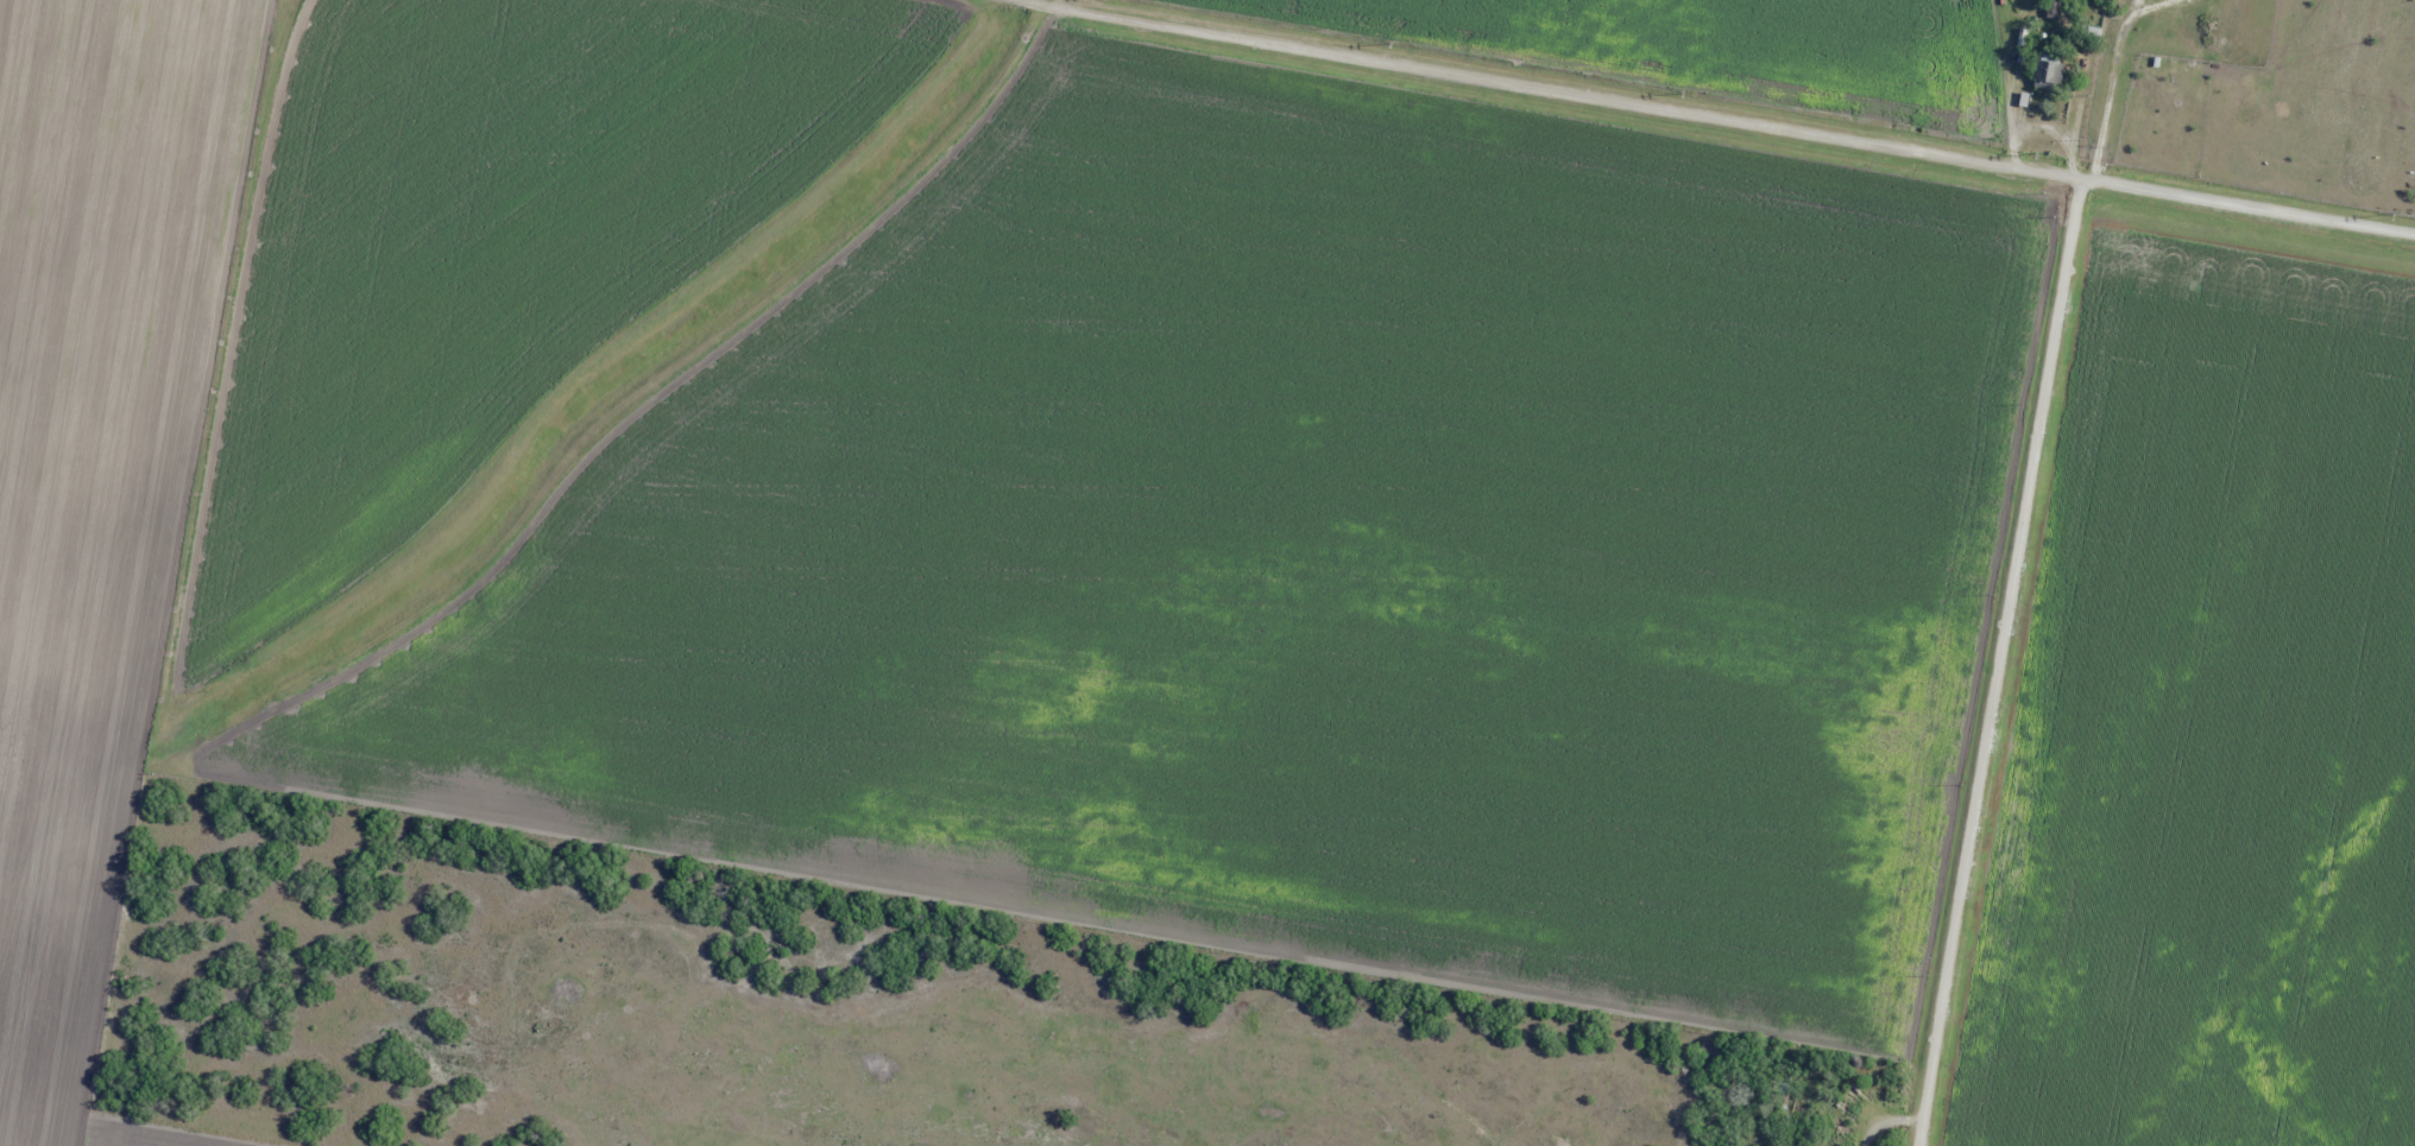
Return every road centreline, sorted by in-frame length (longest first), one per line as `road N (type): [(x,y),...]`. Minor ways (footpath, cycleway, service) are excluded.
road 1 (residential): [(2414,245),(1041,0)]
road 2 (residential): [(1921,1145),(2083,188)]

